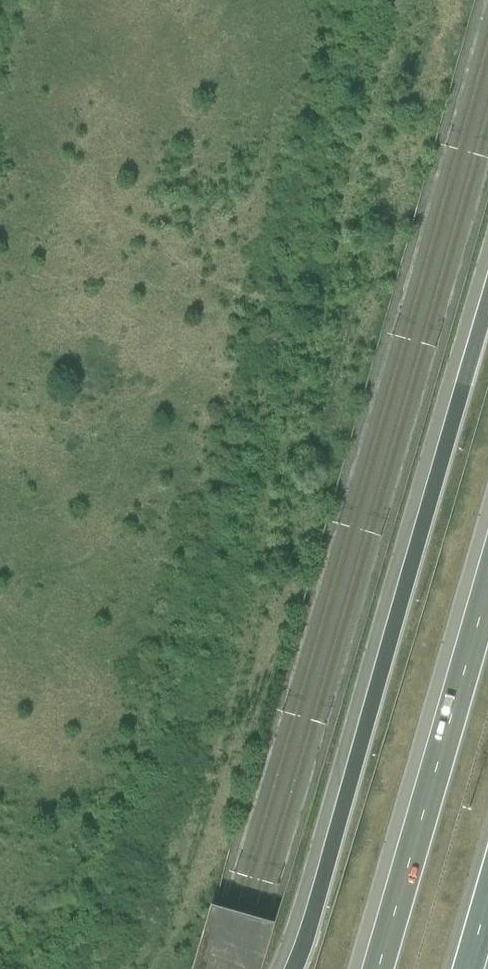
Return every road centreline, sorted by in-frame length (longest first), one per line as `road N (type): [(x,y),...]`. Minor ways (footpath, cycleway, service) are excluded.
road 1 (motorway): [(487,296),(331,869),(296,968)]
road 2 (motorway): [(487,585),(374,968)]

